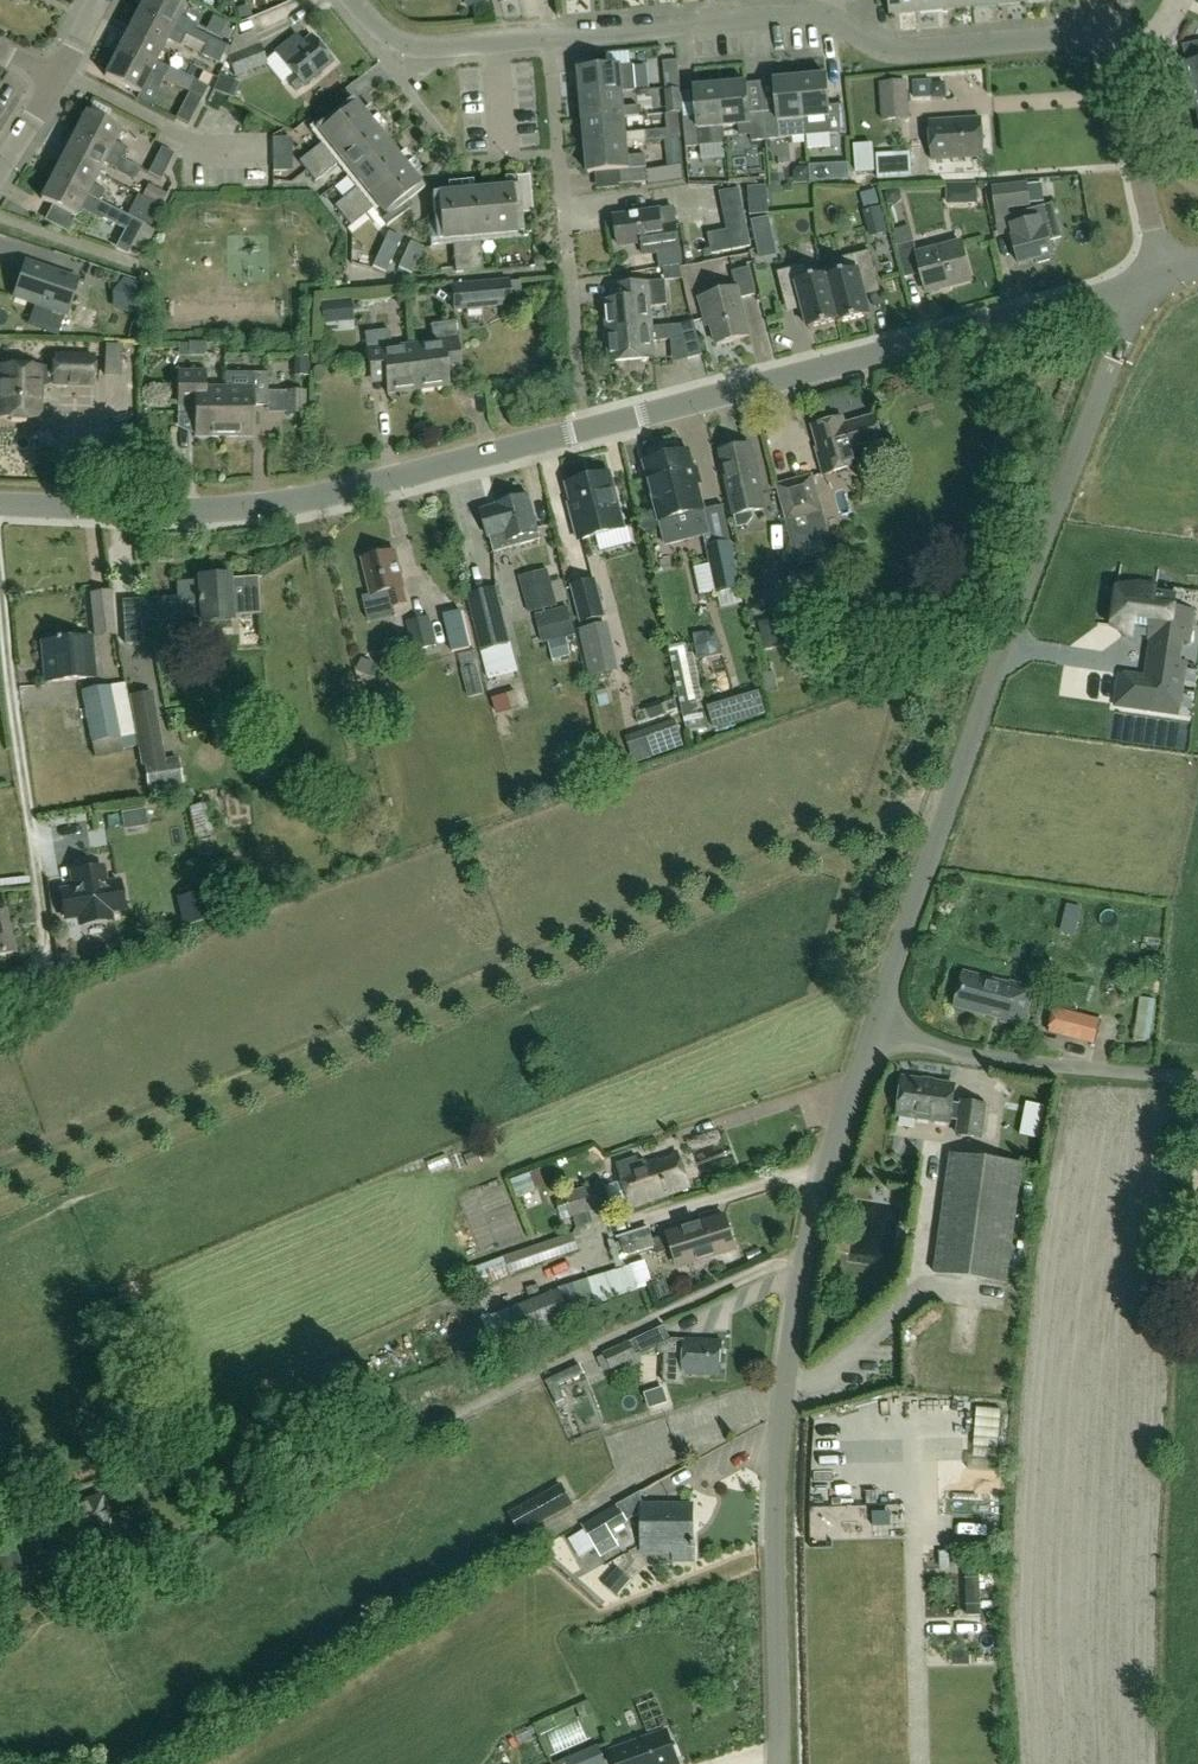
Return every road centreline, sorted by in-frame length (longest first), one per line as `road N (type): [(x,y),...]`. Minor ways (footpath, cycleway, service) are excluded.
road 1 (unclassified): [(870,1034),(1025,590),(1120,346),(1157,275)]
road 2 (unclassified): [(778,1763),(776,1478),(786,1377),(815,1209),(870,1034)]
road 3 (tertiary): [(1157,275),(584,430)]
road 4 (tertiary): [(584,430),(273,505),(0,505)]
road 5 (residential): [(1109,33),(903,50),(810,14),(548,38)]
road 6 (unclassified): [(870,1034),(1129,1077),(1197,1081)]
road 7 (residential): [(1157,275),(1109,33)]
road 8 (residential): [(548,38),(569,255)]
road 9 (residential): [(548,38),(411,46),(375,26),(352,0)]
road 10 (residential): [(584,430),(569,255)]

